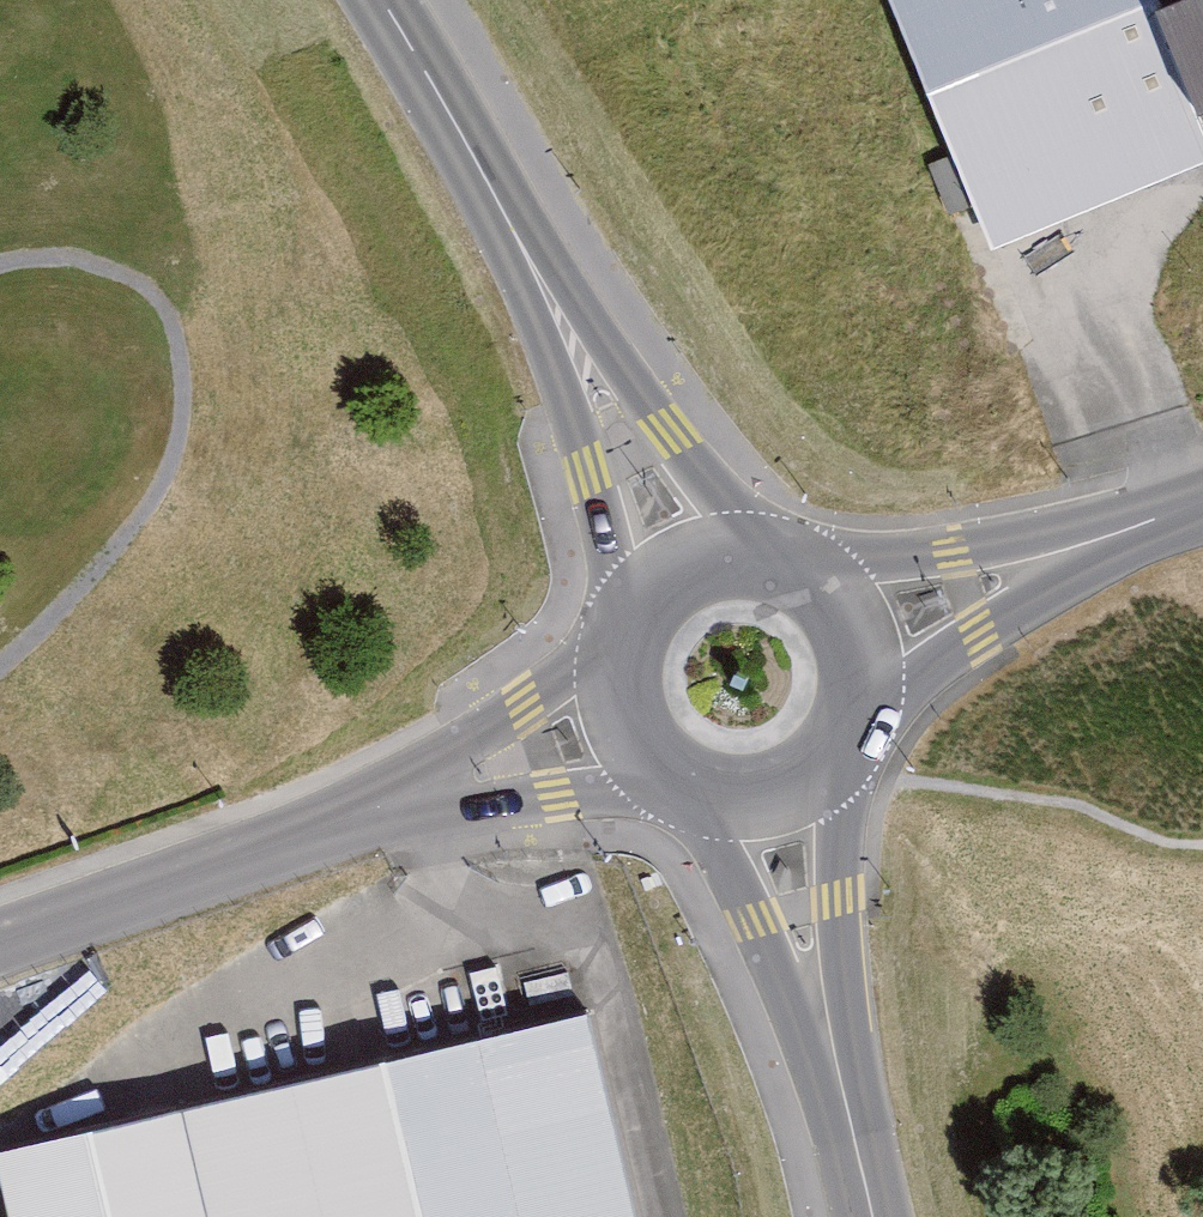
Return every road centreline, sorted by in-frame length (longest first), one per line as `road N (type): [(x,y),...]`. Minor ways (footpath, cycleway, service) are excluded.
road 1 (unclassified): [(0,943),(423,799)]
road 2 (tertiary): [(763,553),(530,260)]
road 3 (tertiary): [(530,260),(624,619)]
road 4 (tertiary): [(839,1071),(828,899),(845,748)]
road 5 (tertiary): [(694,799),(839,1071)]
road 6 (unclassified): [(858,723),(1103,538)]
road 7 (unclassified): [(1103,538),(800,567)]
road 8 (tertiary): [(384,0),(530,260)]
road 9 (unclassified): [(615,641),(423,799)]
road 10 (unclassified): [(423,799),(669,787)]
road 11 (tertiary): [(858,723),(863,652),(851,618),(800,567)]
road 12 (tertiary): [(694,799),(762,804),(823,774),(845,748)]
road 13 (tertiary): [(615,641),(613,707),(624,738),(669,787)]
road 14 (tertiary): [(763,553),(683,563),(624,619)]
road 15 (tertiary): [(839,1071),(872,1216)]

